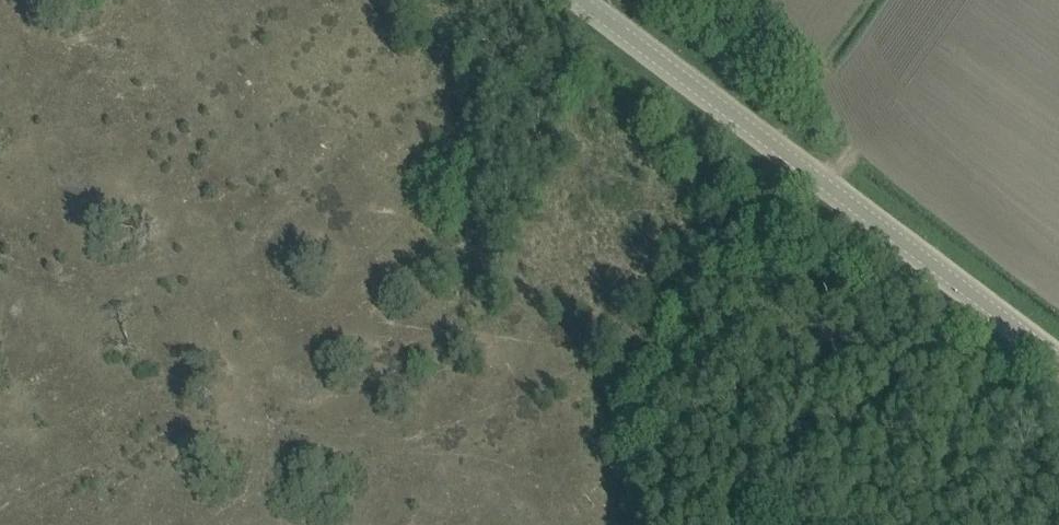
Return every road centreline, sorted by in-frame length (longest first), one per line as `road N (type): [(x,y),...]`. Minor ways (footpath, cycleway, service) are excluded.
road 1 (tertiary): [(1058,357),(582,0)]

